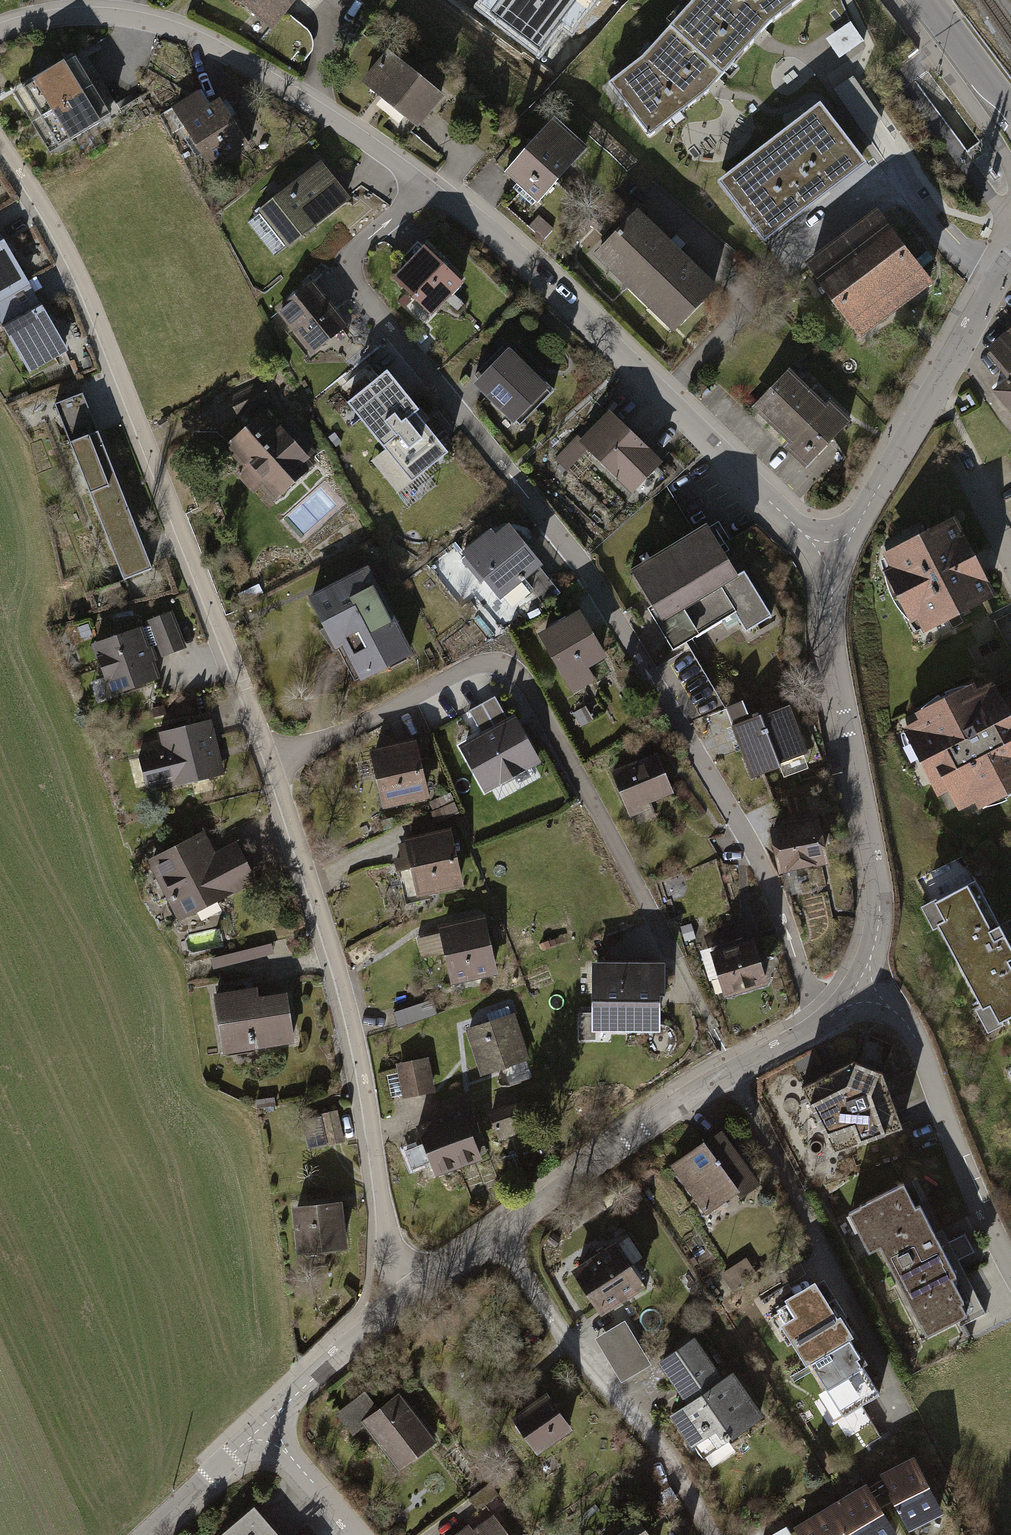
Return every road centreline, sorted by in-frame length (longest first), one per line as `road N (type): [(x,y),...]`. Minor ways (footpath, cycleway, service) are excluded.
road 1 (residential): [(417,1296),(389,1236),(349,1005),(273,764),(91,299),(0,139)]
road 2 (residential): [(833,1015),(802,978),(744,835),(595,584),(345,268),(404,213),(423,184)]
road 3 (residential): [(423,184),(524,266),(801,532),(841,558)]
road 4 (residential): [(0,32),(72,17),(124,17),(187,32),(423,184)]
road 5 (residential): [(855,988),(875,946),(879,899),(830,642),(841,558)]
road 6 (residential): [(496,1238),(693,1095),(833,1015)]
road 7 (residential): [(496,1238),(560,1335),(653,1439),(715,1534)]
road 8 (residential): [(841,558),(1010,261)]
road 9 (residential): [(855,988),(899,1015),(916,1040),(1010,1269)]
road 10 (residential): [(264,1427),(340,1353),(417,1296)]
road 11 (residential): [(151,1534),(264,1427)]
road 12 (residential): [(264,1427),(358,1534)]
road 13 (residential): [(1010,108),(923,0)]

